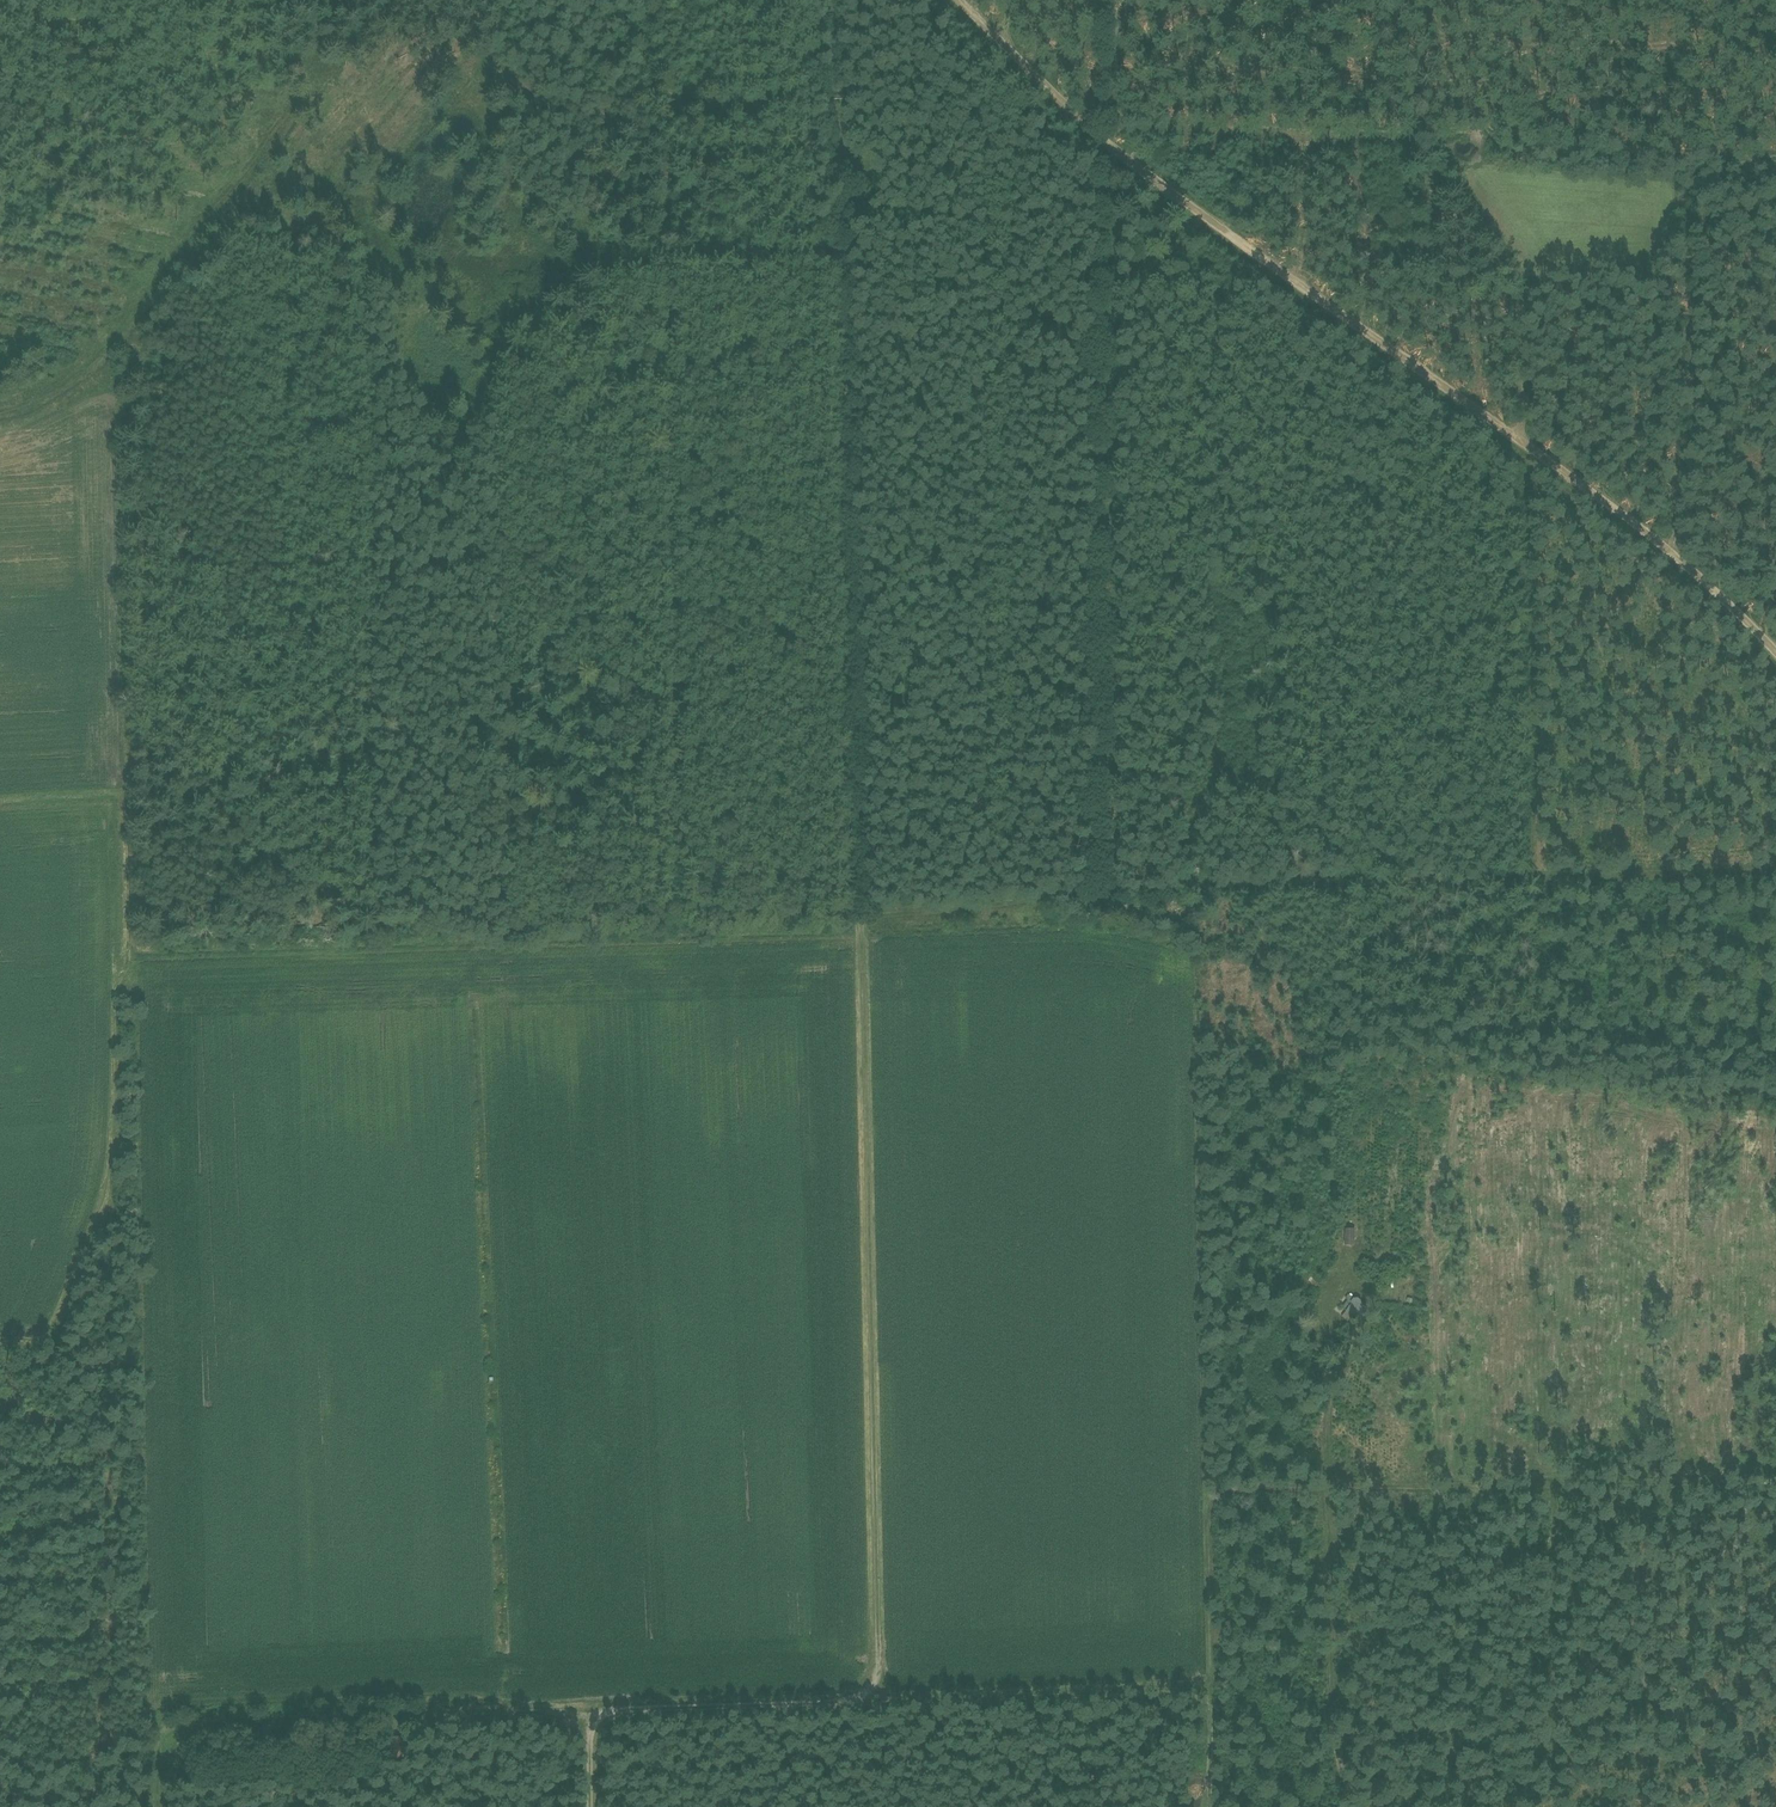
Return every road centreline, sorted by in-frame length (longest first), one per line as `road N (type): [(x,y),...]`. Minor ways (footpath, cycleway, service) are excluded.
road 1 (track): [(593,1806),(592,1739),(603,1718),(624,1708),(869,1697),(880,1675),(863,926)]
road 2 (track): [(1775,659),(957,0)]
road 3 (track): [(1367,1806),(1346,1775),(1337,1735),(1331,1420),(1340,1381),(1377,1309),(1374,1294),(1348,1279)]
road 4 (track): [(844,176),(840,0)]
road 5 (track): [(1217,1806),(1217,1677)]

